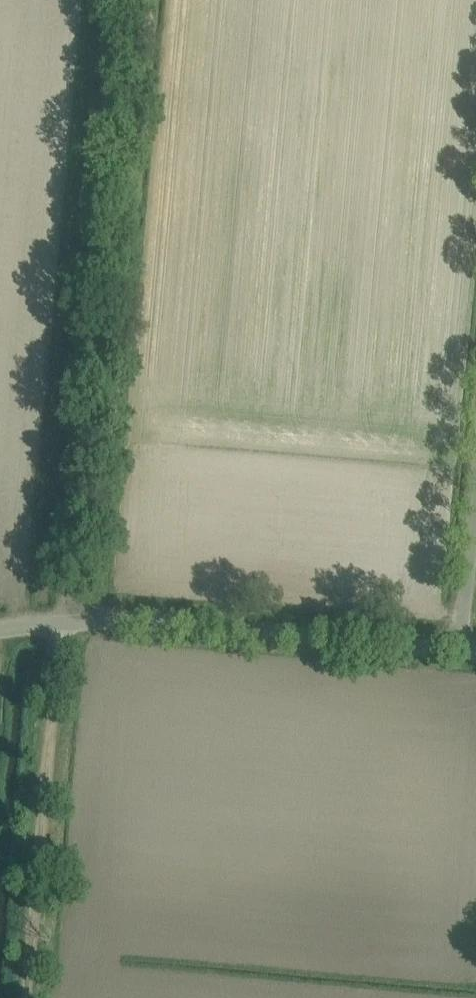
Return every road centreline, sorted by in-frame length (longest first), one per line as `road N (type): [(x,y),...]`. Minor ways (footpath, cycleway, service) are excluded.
road 1 (track): [(25,997),(116,0)]
road 2 (unclassified): [(450,650),(104,620),(0,631)]
road 3 (unclassified): [(450,650),(475,429)]

